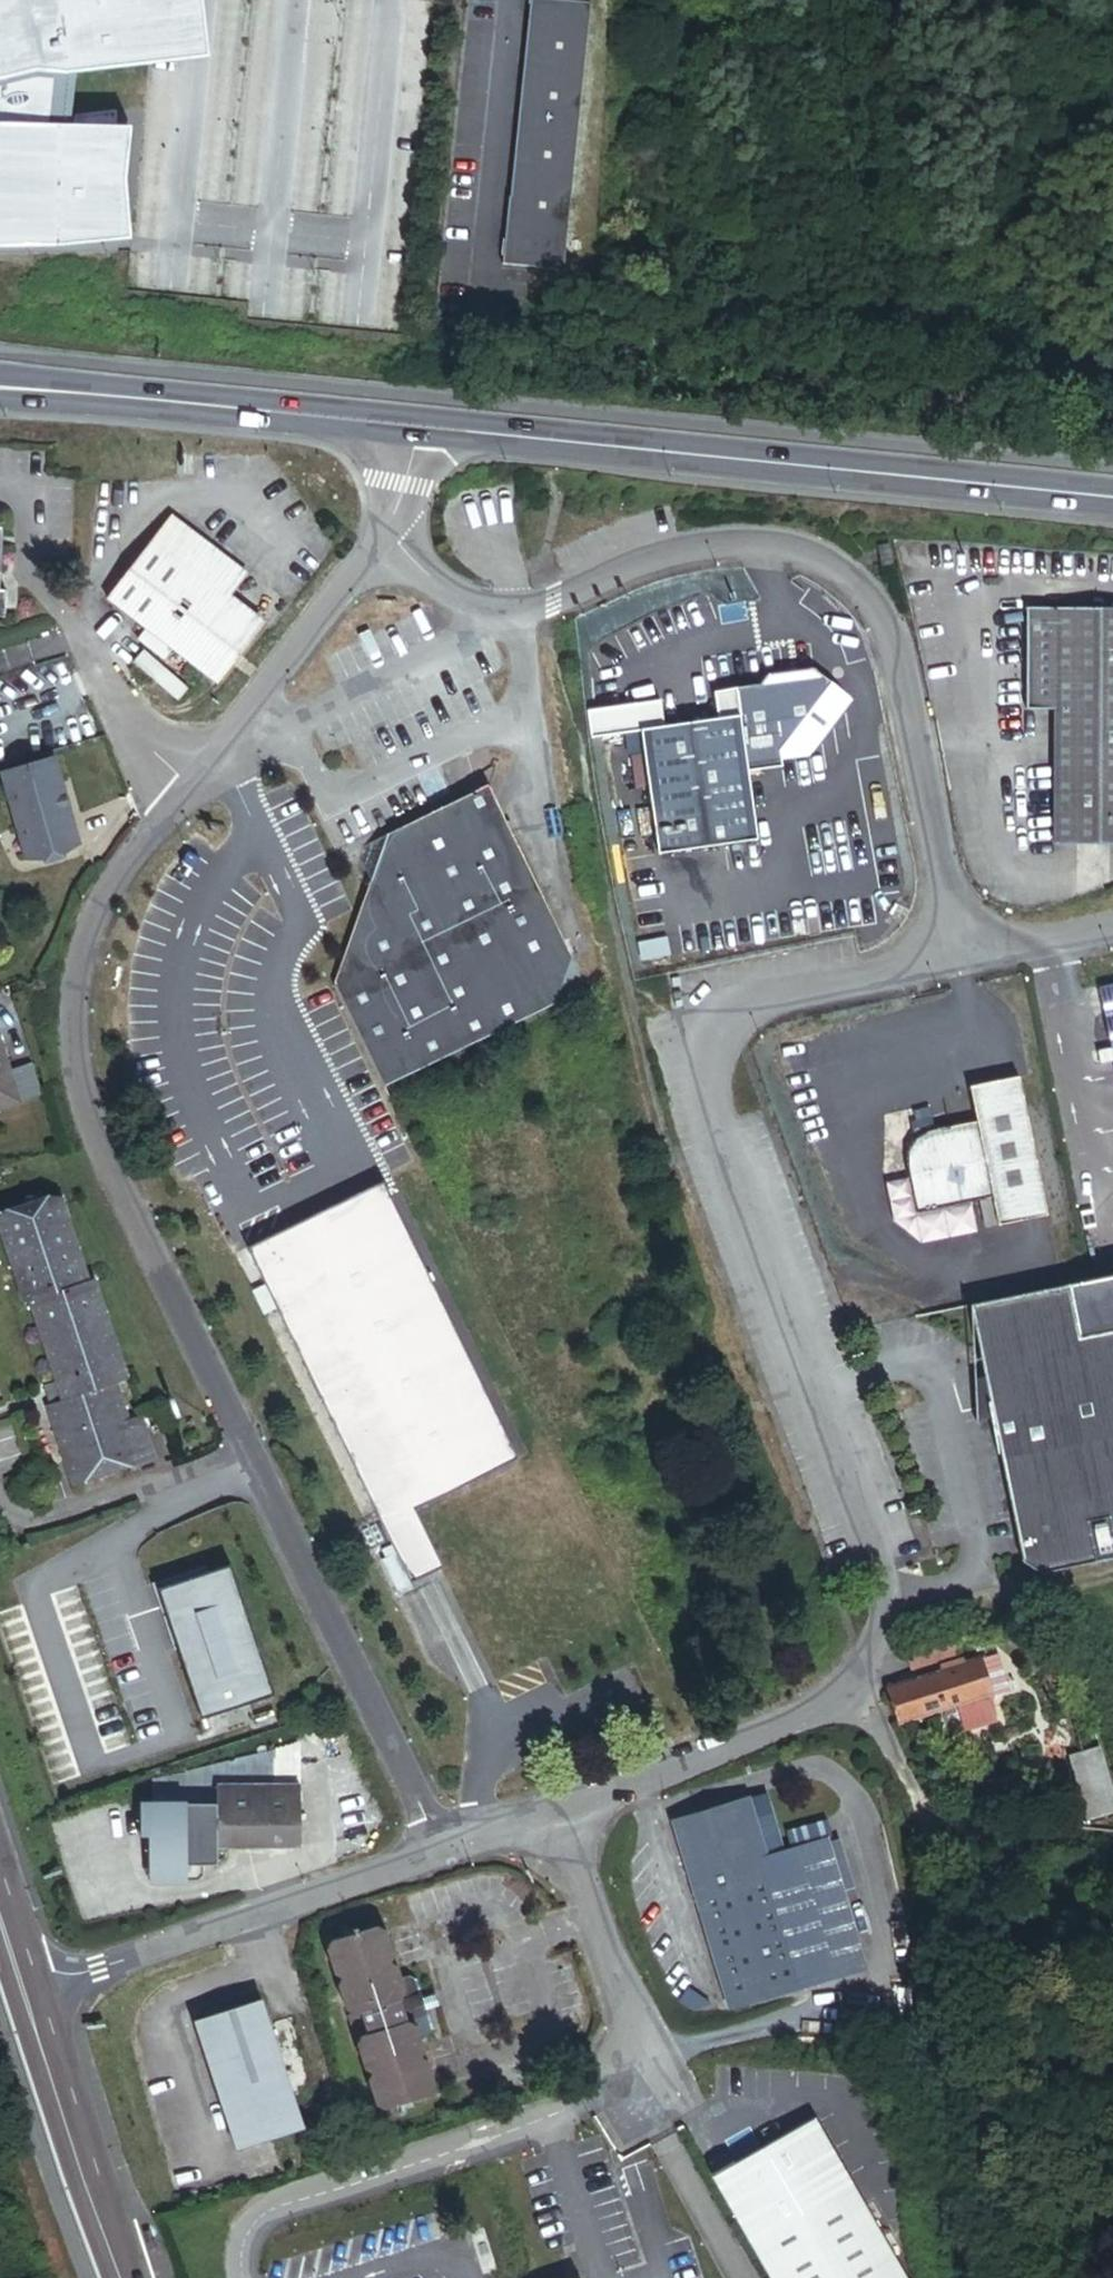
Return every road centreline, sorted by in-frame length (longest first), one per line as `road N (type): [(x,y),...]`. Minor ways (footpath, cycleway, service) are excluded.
road 1 (unclassified): [(387,531),(225,762),(190,786),(114,886),(72,990),(72,1060),(83,1121),(440,1852)]
road 2 (unclassified): [(964,955),(744,1004),(725,1025),(712,1060),(712,1100),(887,1577),(884,1622),(856,1682)]
road 3 (unclassified): [(387,531),(430,579),(494,617),(716,544),(764,543),(816,556),(861,593),(894,645),(964,955)]
road 4 (secondary): [(1112,495),(413,424)]
road 5 (residential): [(975,2277),(926,1833),(856,1682)]
road 6 (unclassified): [(440,1852),(23,1994)]
road 7 (secondary): [(413,424),(0,390)]
road 8 (unclassified): [(856,1682),(815,1715),(563,1811)]
road 9 (secondary): [(23,1994),(120,2277)]
road 10 (unclassified): [(644,2071),(563,1811)]
road 11 (unclassified): [(1112,931),(964,955)]
road 12 (unclassified): [(563,1811),(440,1852)]

